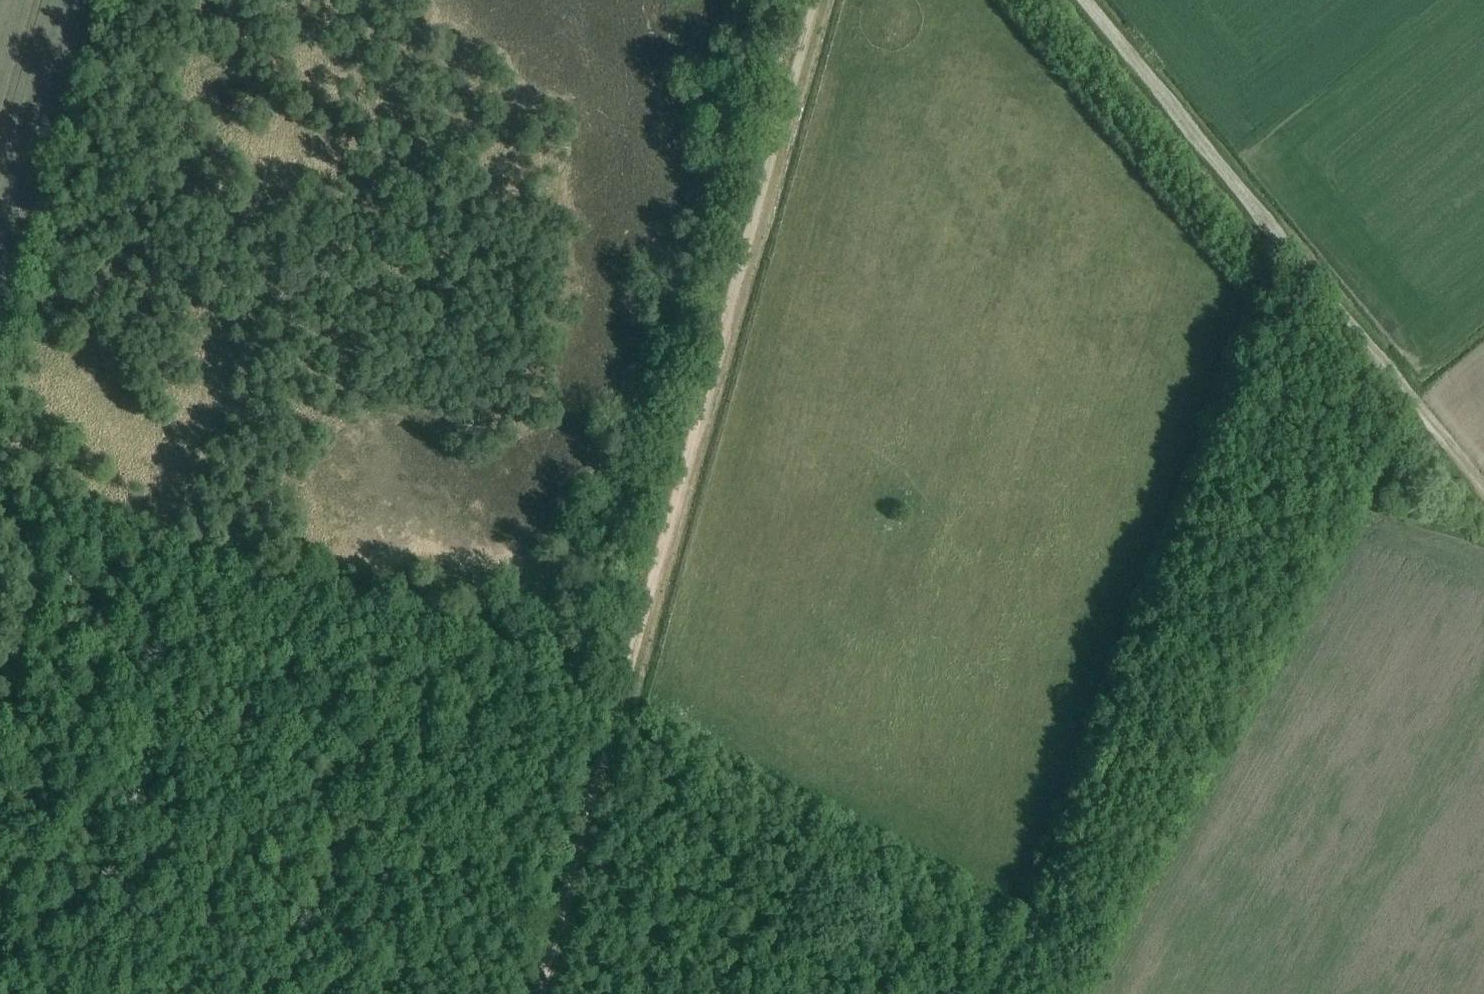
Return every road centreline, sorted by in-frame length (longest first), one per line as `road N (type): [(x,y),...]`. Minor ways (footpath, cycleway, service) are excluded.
road 1 (track): [(818,0),(536,993)]
road 2 (track): [(1483,486),(1086,0)]

